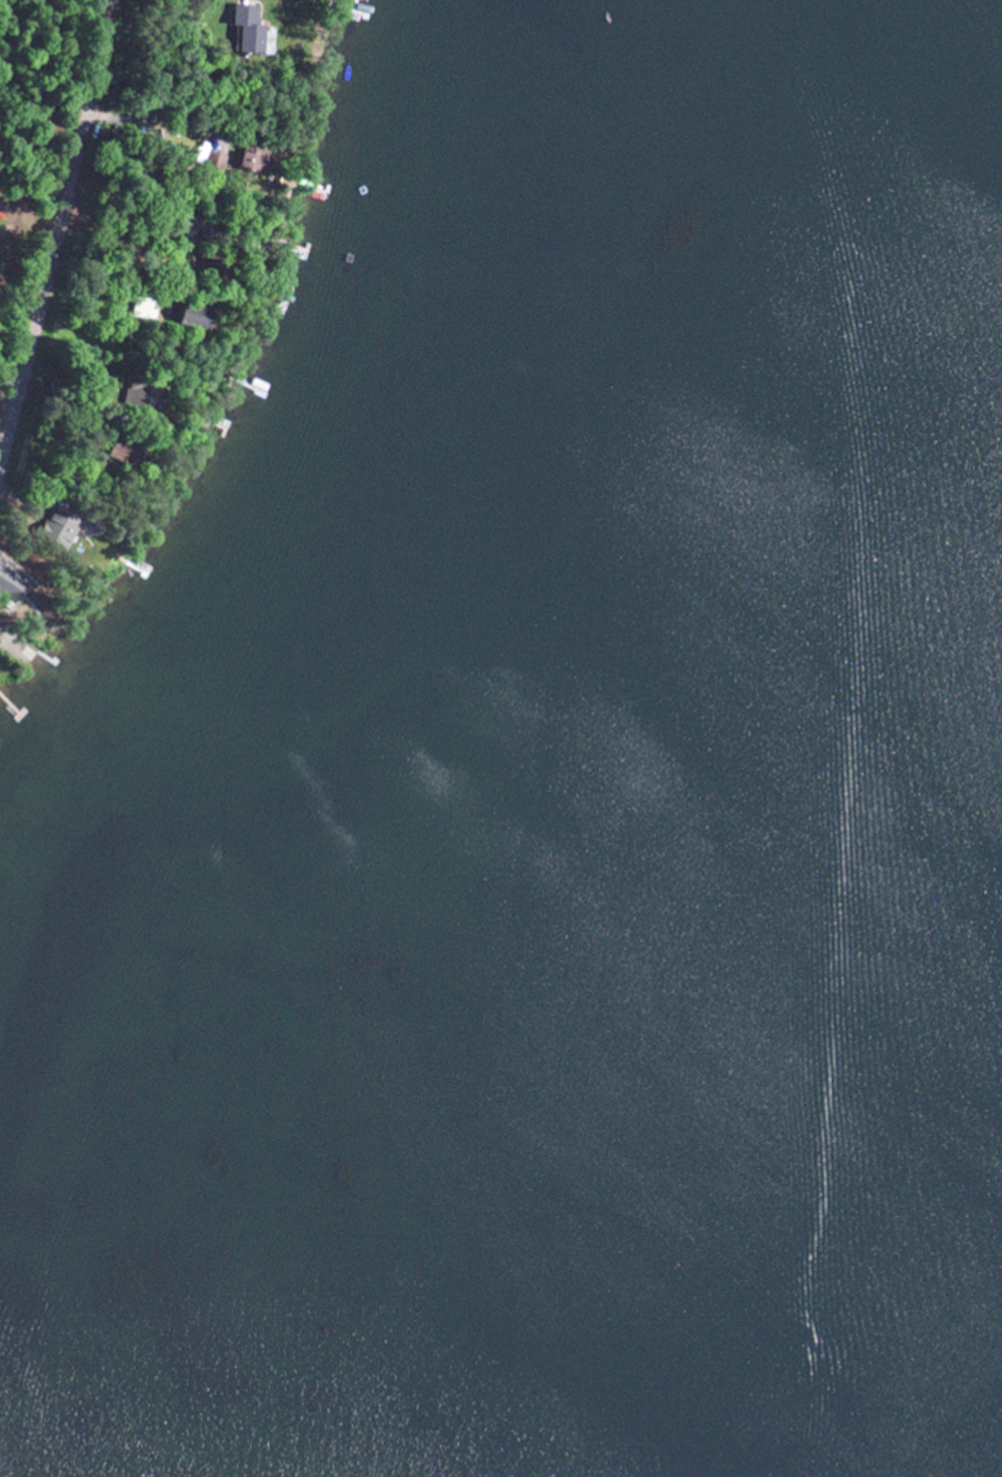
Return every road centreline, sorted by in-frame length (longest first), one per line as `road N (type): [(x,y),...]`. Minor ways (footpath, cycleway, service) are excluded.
road 1 (residential): [(0,489),(125,0)]

